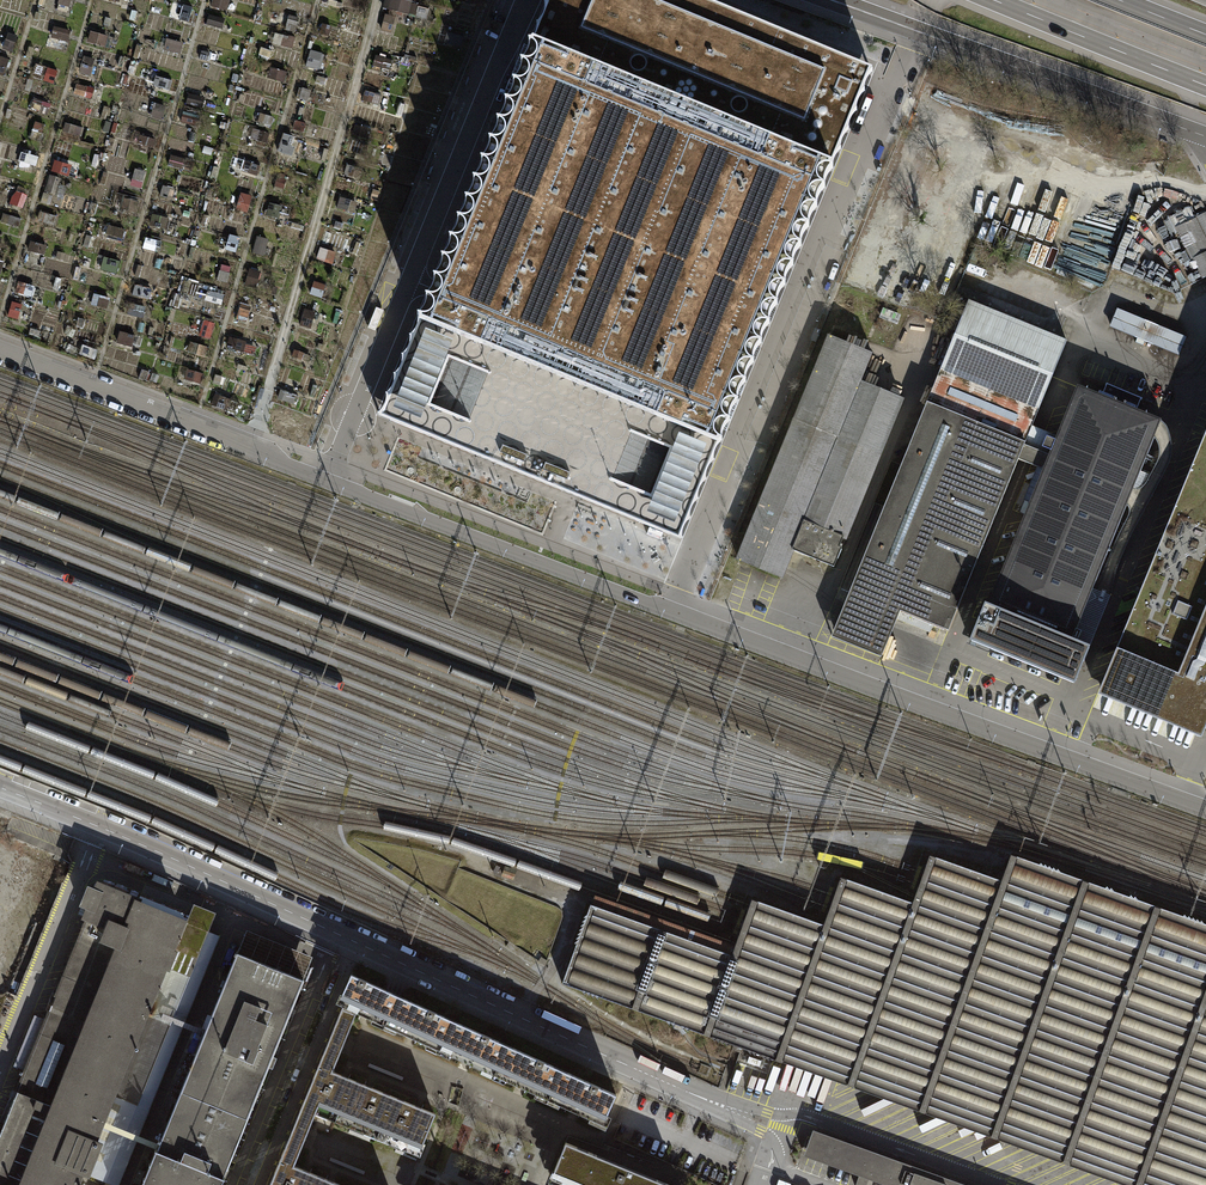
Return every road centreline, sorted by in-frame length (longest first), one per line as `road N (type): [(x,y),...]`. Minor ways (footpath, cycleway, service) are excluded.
road 1 (unclassified): [(1205,809),(0,351)]
road 2 (unclassified): [(356,942),(764,1121)]
road 3 (primary): [(835,0),(1205,136)]
road 4 (unclassified): [(0,788),(356,942)]
road 5 (residential): [(259,1184),(356,942)]
road 6 (motorway): [(997,0),(1205,85)]

